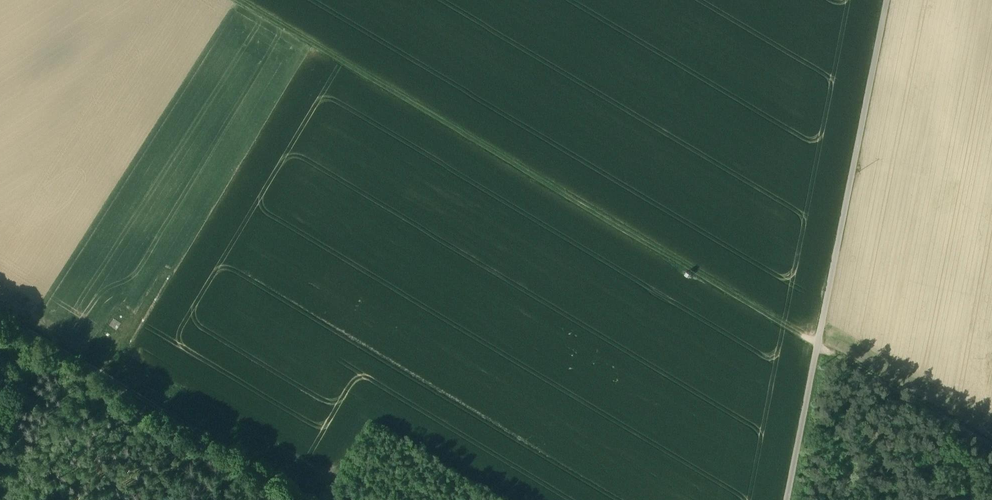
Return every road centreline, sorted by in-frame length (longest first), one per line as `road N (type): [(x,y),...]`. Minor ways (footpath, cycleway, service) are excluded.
road 1 (track): [(817,347),(234,0)]
road 2 (track): [(310,499),(0,316)]
road 3 (track): [(817,347),(887,0)]
road 4 (track): [(991,450),(817,347)]
road 5 (track): [(788,499),(817,347)]

